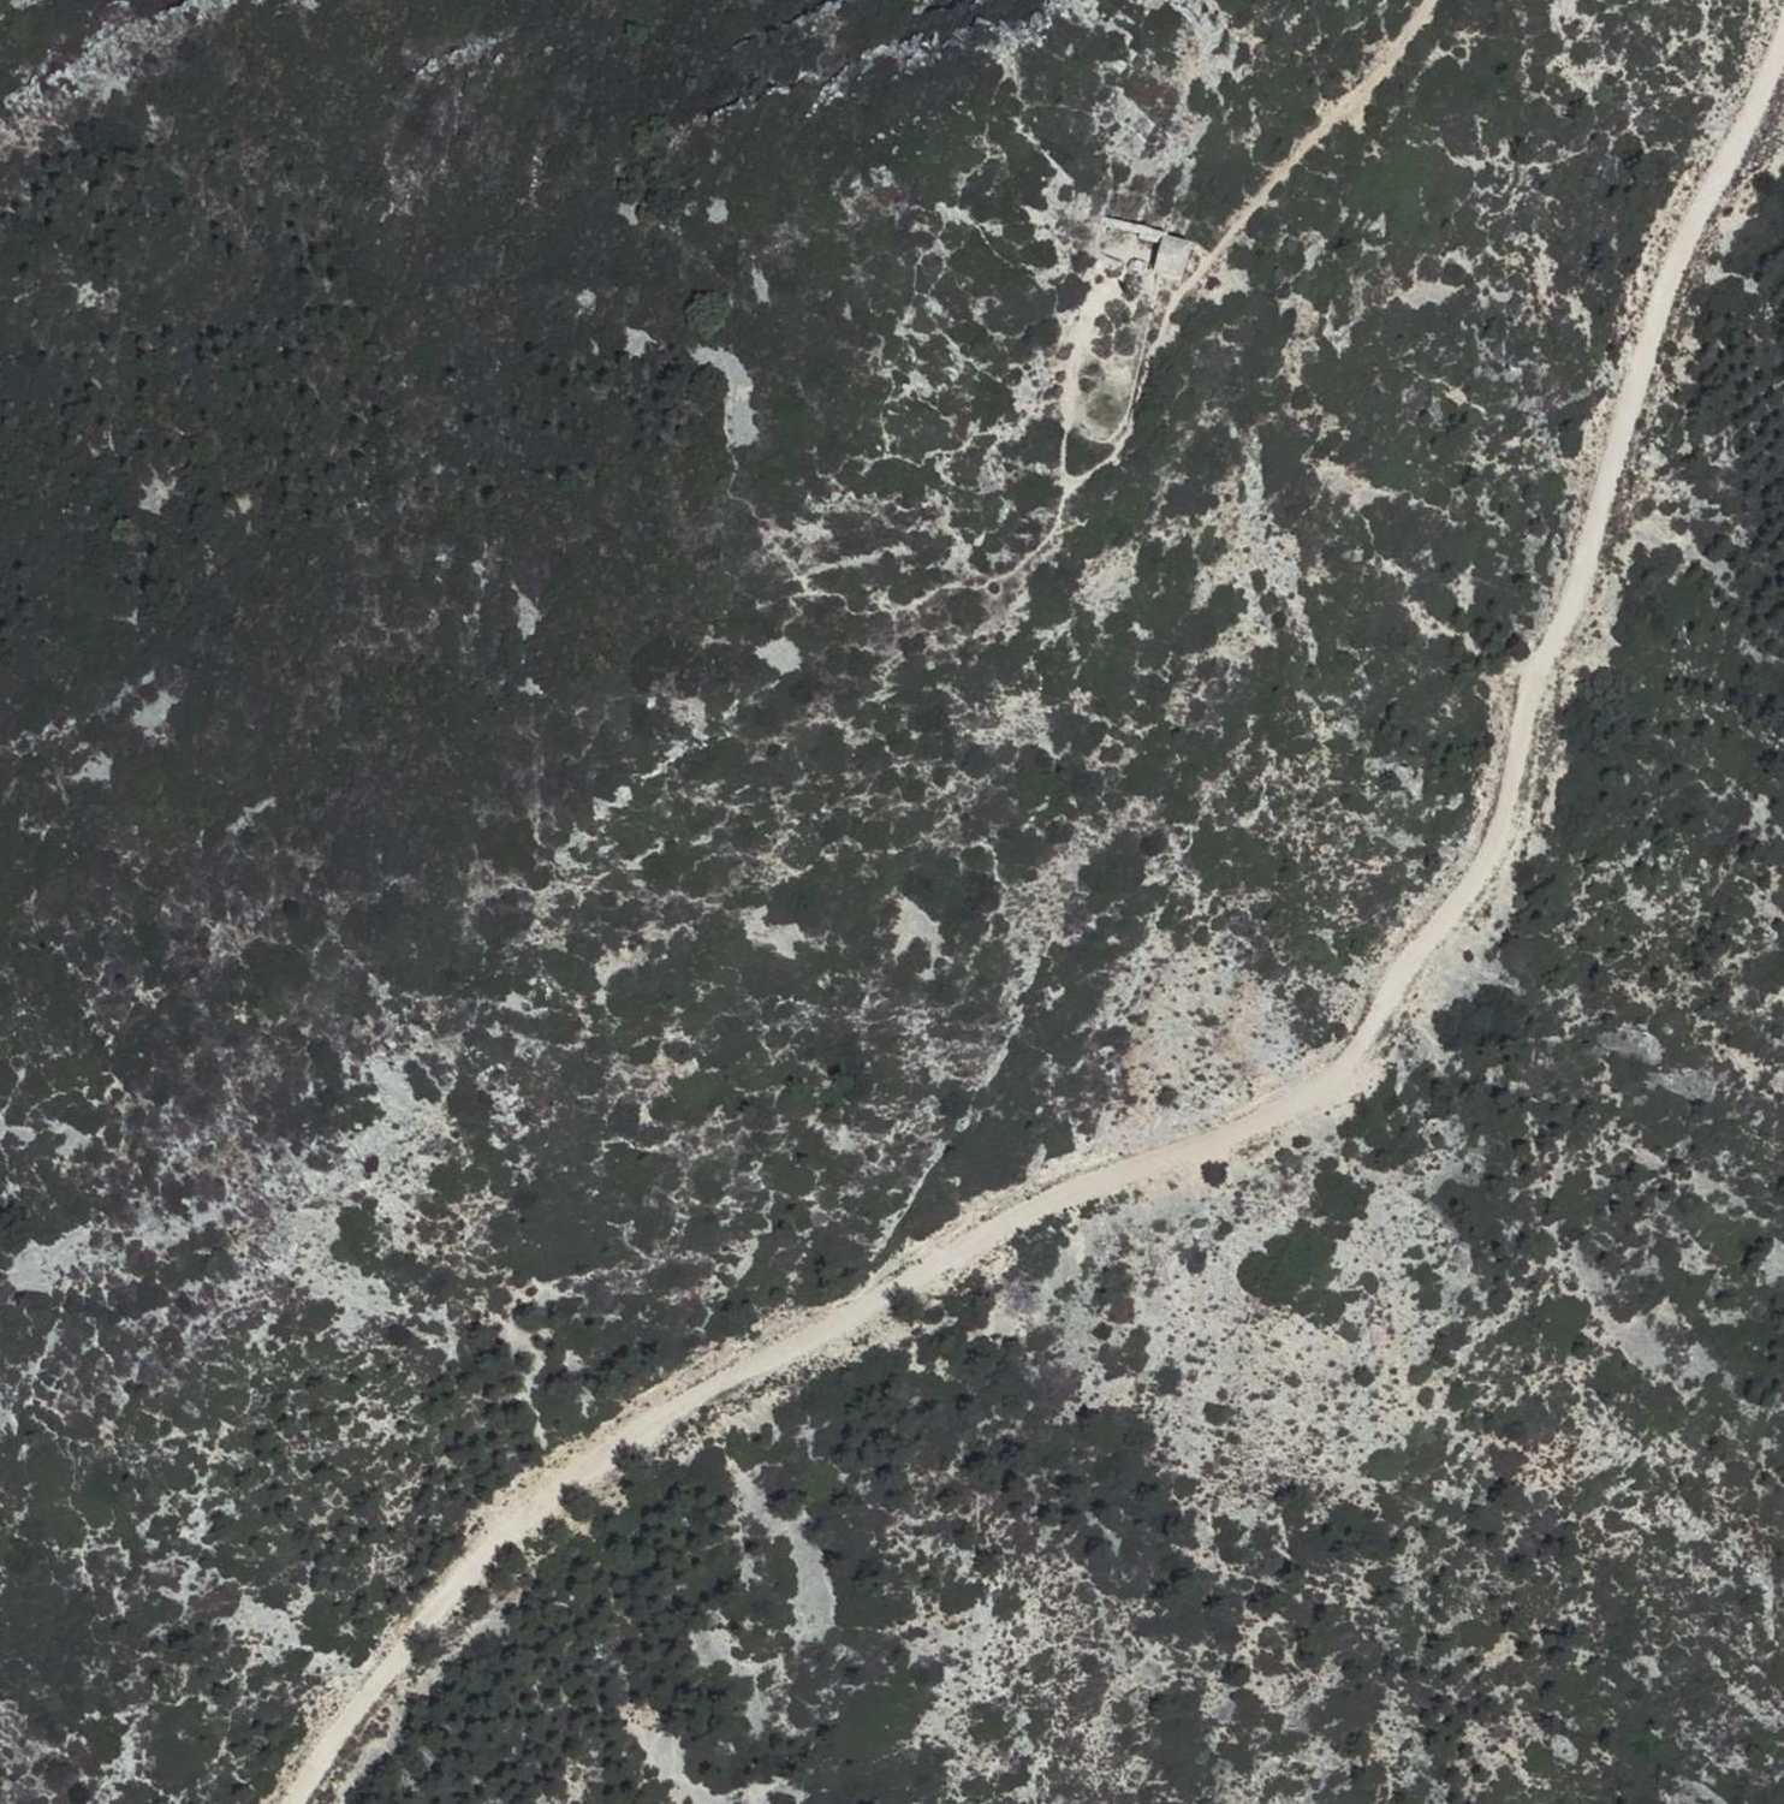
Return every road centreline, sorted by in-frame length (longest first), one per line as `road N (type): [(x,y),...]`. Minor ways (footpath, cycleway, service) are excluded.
road 1 (track): [(1783,38),(1764,90),(1686,225),(1628,400),(1575,598),(1534,687),(1492,852),(1425,934),(1323,1088),(996,1219),(710,1383),(543,1514),(449,1601),(309,1803)]

